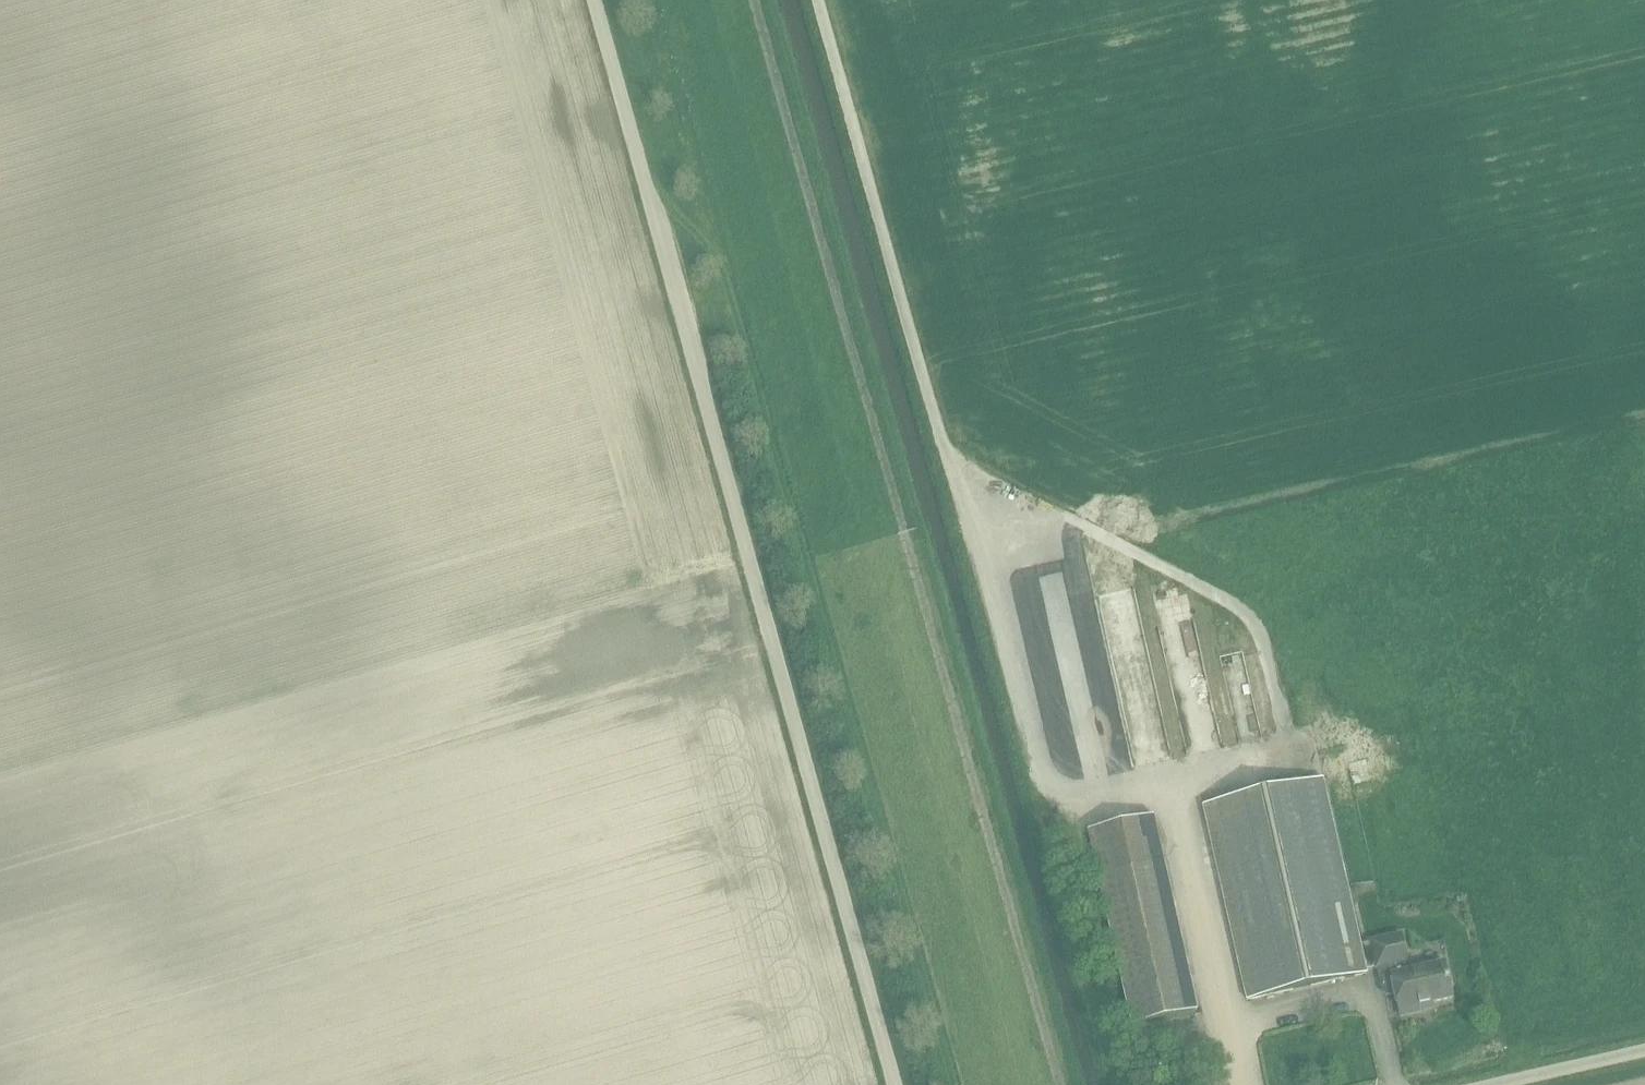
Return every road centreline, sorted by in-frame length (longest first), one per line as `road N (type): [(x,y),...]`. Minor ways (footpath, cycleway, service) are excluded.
road 1 (track): [(1062,1084),(758,0)]
road 2 (unclassified): [(1485,1084),(1644,1049)]

